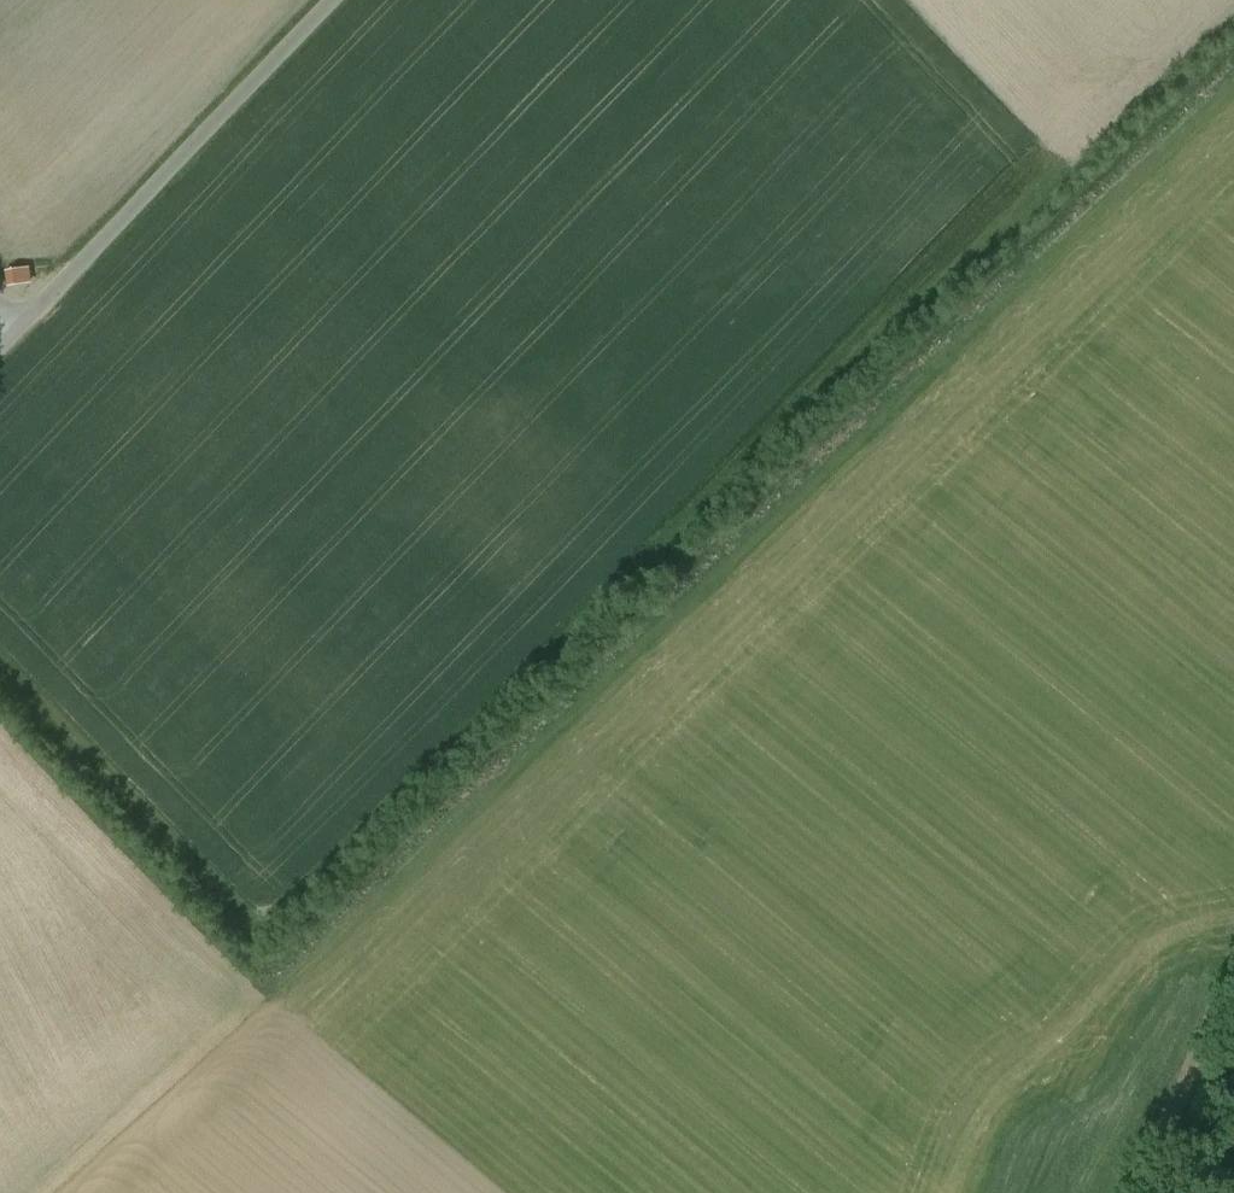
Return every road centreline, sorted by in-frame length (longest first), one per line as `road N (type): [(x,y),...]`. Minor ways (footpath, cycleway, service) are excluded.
road 1 (unclassified): [(17,330),(335,0)]

